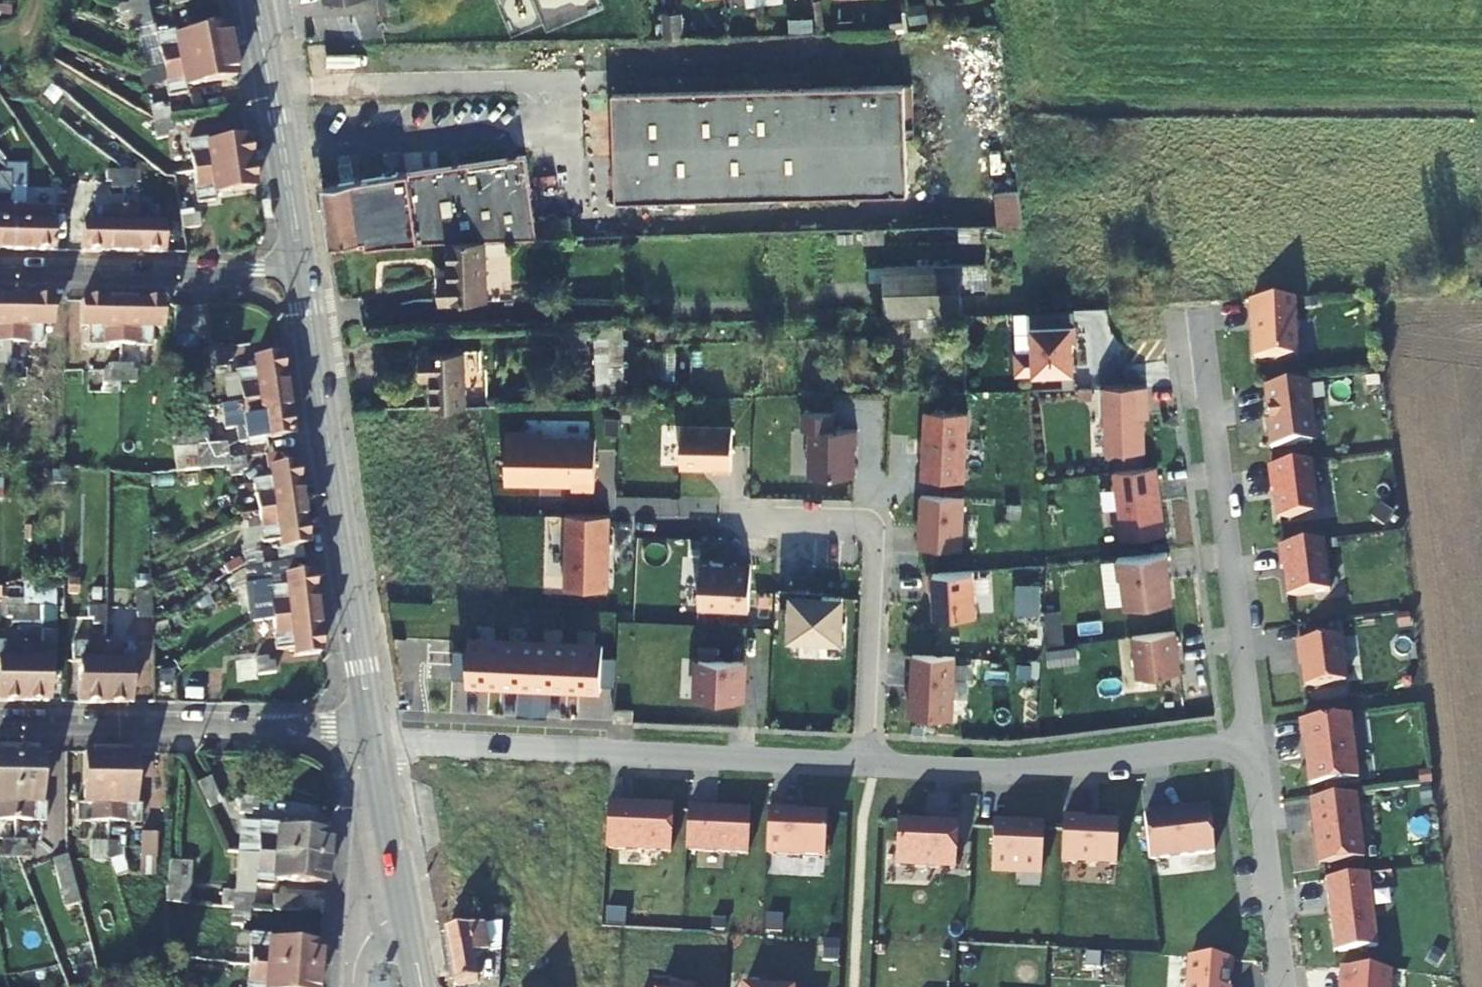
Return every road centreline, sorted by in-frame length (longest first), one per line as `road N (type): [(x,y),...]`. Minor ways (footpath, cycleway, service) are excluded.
road 1 (residential): [(370,739),(867,769)]
road 2 (secondary): [(370,739),(301,275)]
road 3 (residential): [(1250,744),(1192,324)]
road 4 (residential): [(867,769),(1012,775),(1250,744)]
road 5 (residential): [(0,725),(328,729),(370,739)]
road 6 (residential): [(867,769),(875,547),(859,522),(745,518)]
road 7 (residential): [(301,275),(0,271)]
road 8 (secondary): [(301,275),(256,0)]
road 9 (residential): [(1279,931),(1250,744)]
road 10 (secondary): [(401,915),(370,739)]

